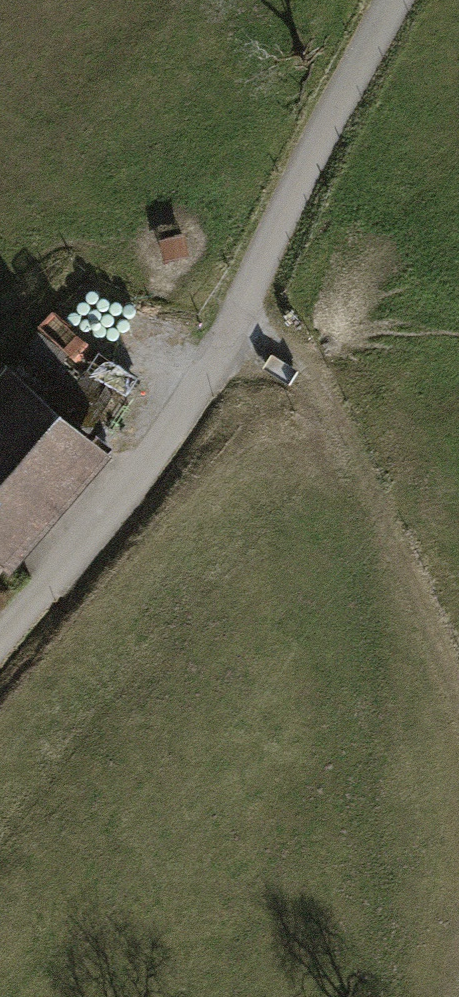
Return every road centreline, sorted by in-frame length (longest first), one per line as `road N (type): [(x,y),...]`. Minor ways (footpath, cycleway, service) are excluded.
road 1 (track): [(0,641),(217,359),(396,0)]
road 2 (track): [(244,306),(336,413),(458,693)]

